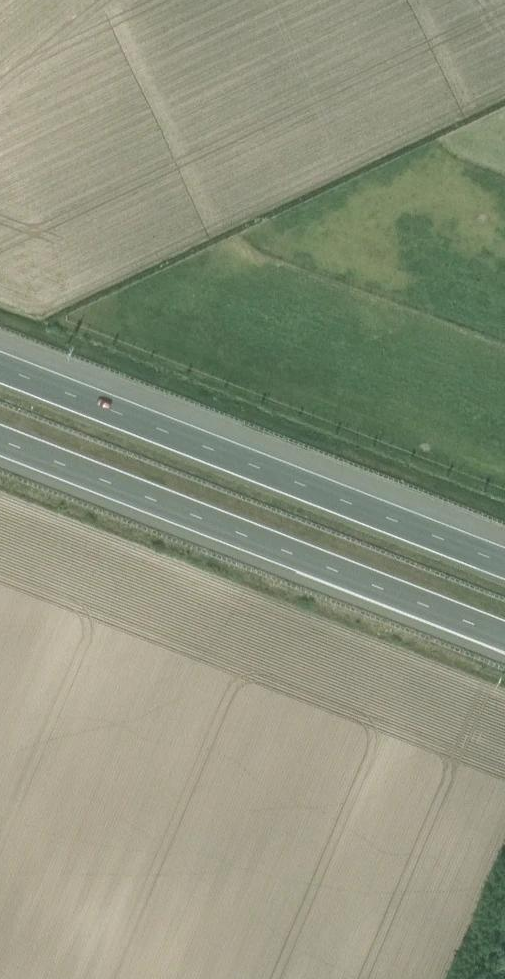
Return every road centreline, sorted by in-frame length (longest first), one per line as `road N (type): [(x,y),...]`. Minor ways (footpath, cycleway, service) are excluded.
road 1 (motorway): [(504,563),(0,365)]
road 2 (motorway): [(0,444),(504,640)]

